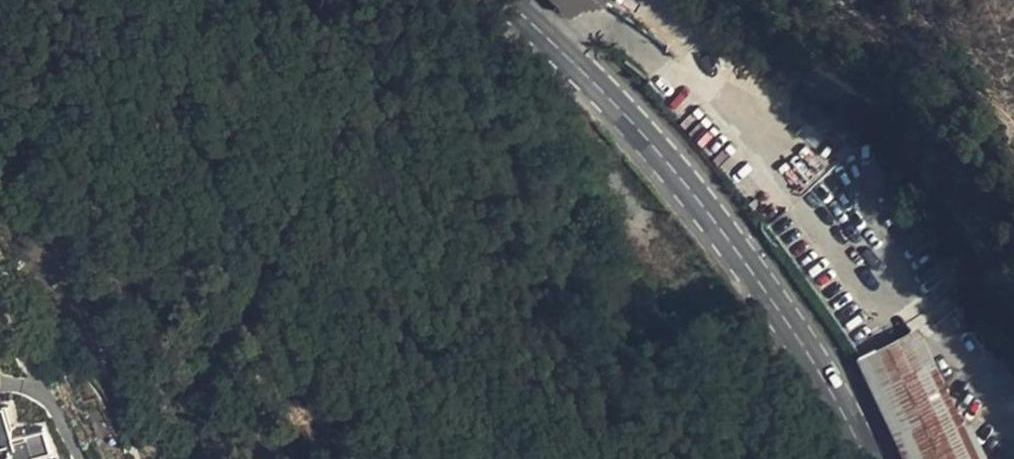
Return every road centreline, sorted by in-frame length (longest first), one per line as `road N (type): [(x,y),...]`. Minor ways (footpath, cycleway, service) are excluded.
road 1 (secondary): [(514,0),(680,174),(820,358),(868,458)]

